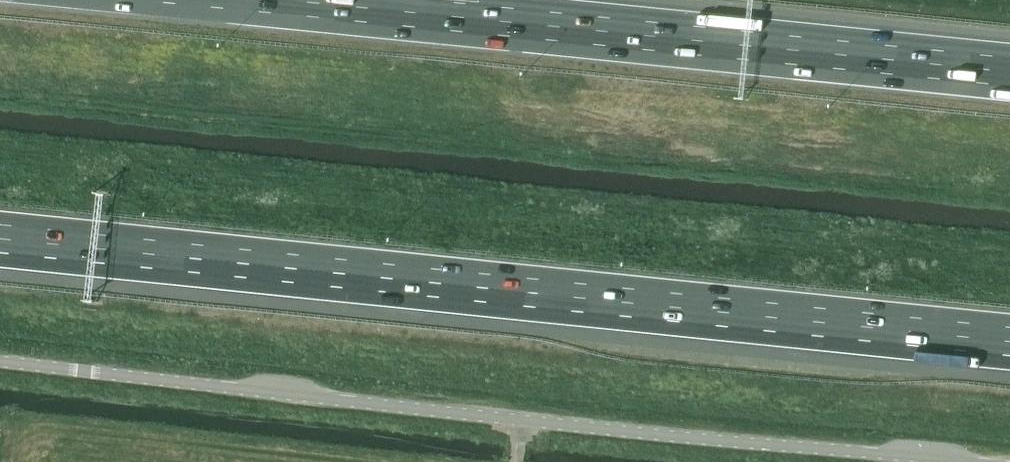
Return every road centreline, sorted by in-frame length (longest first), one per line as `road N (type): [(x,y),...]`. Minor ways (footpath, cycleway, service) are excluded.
road 1 (motorway): [(0,241),(1009,344)]
road 2 (unclassified): [(953,461),(0,364)]
road 3 (motorway): [(1009,74),(233,0)]

